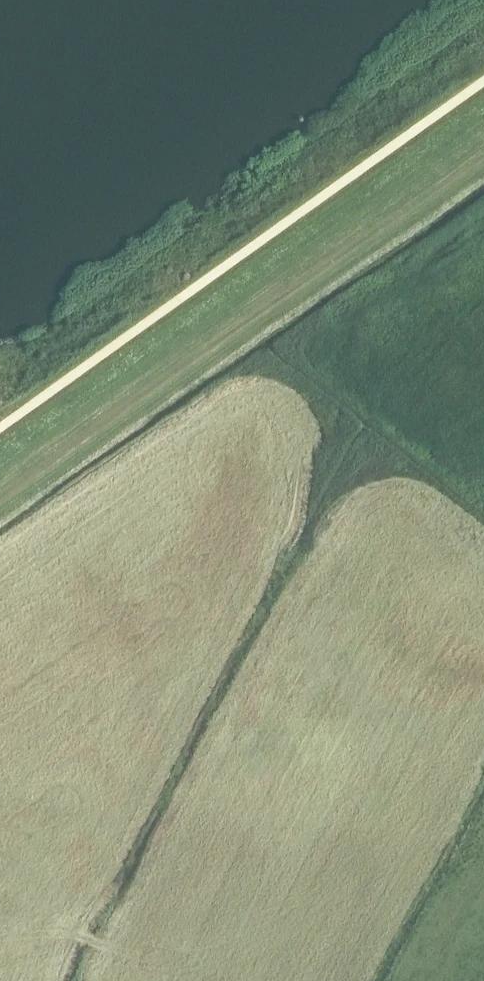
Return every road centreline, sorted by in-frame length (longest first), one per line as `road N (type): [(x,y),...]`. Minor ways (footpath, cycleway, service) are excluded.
road 1 (track): [(483,162),(0,500)]

